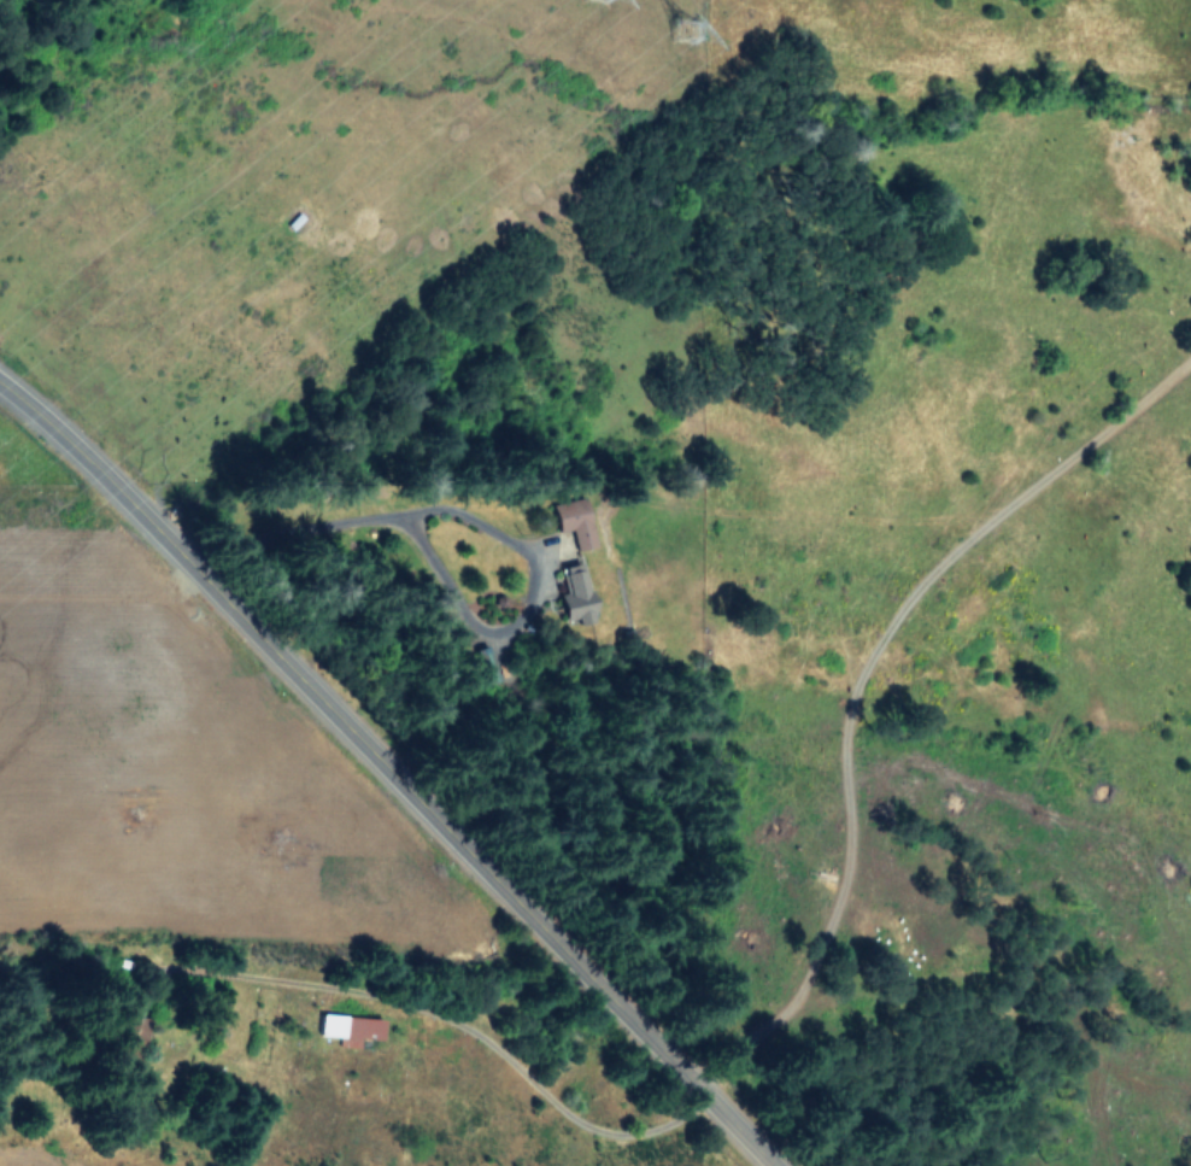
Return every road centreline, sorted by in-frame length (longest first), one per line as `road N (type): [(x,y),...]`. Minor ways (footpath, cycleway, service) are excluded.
road 1 (tertiary): [(763,1165),(193,574),(0,395)]
road 2 (track): [(699,1101),(776,1035),(833,931),(852,830),(841,732),(890,628),(1004,518),(1190,371)]

